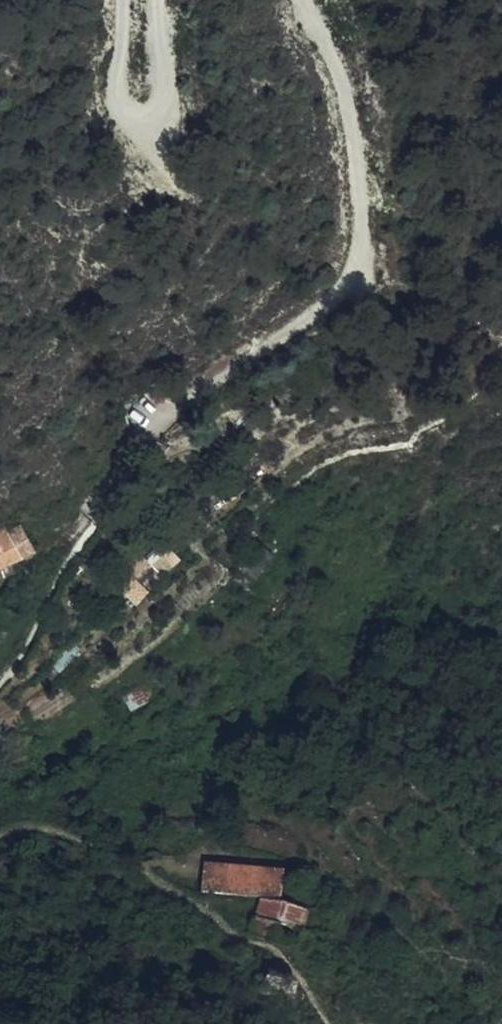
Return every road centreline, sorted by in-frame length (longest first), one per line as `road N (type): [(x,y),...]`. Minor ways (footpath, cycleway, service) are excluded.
road 1 (track): [(306,0),(352,121),(360,252),(352,287),(174,422),(108,484),(76,533)]
road 2 (track): [(158,0),(165,103),(144,119),(121,107),(117,0)]

